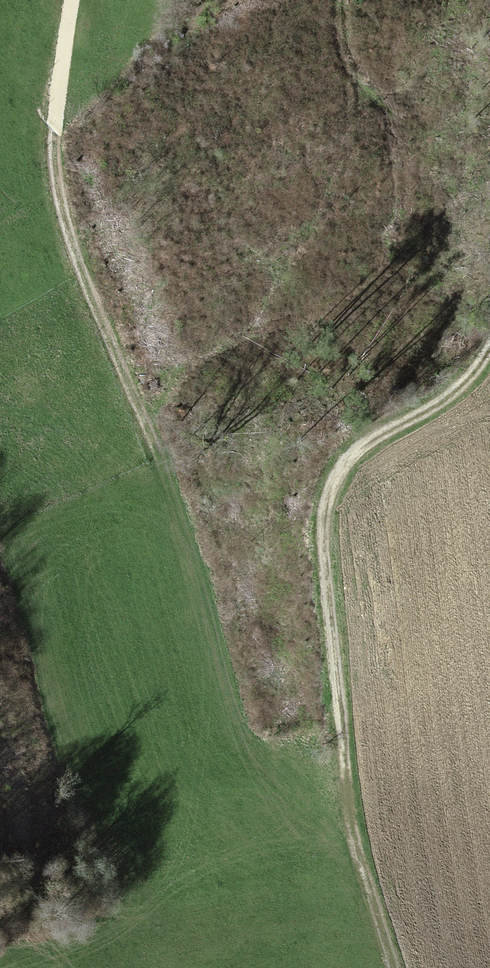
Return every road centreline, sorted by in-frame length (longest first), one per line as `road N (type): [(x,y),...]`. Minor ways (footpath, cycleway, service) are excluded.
road 1 (track): [(394,967),(337,770),(325,597),(331,505),(349,463),(449,395),(489,353)]
road 2 (track): [(161,465),(58,216),(48,162),(70,0)]
road 3 (track): [(161,465),(246,748),(337,770)]

